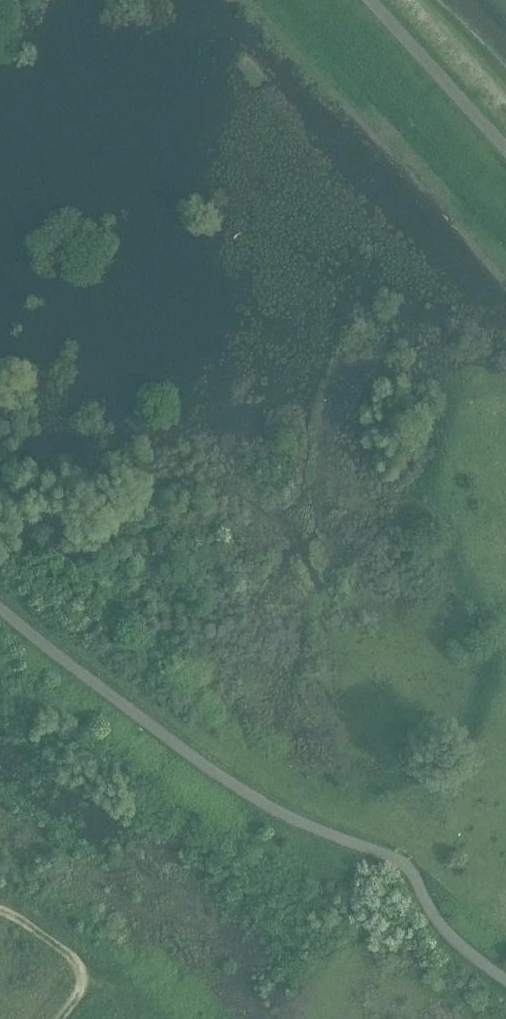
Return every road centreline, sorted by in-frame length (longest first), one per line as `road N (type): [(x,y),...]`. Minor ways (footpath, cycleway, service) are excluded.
road 1 (track): [(60,1018),(81,995),(80,963),(0,908)]

